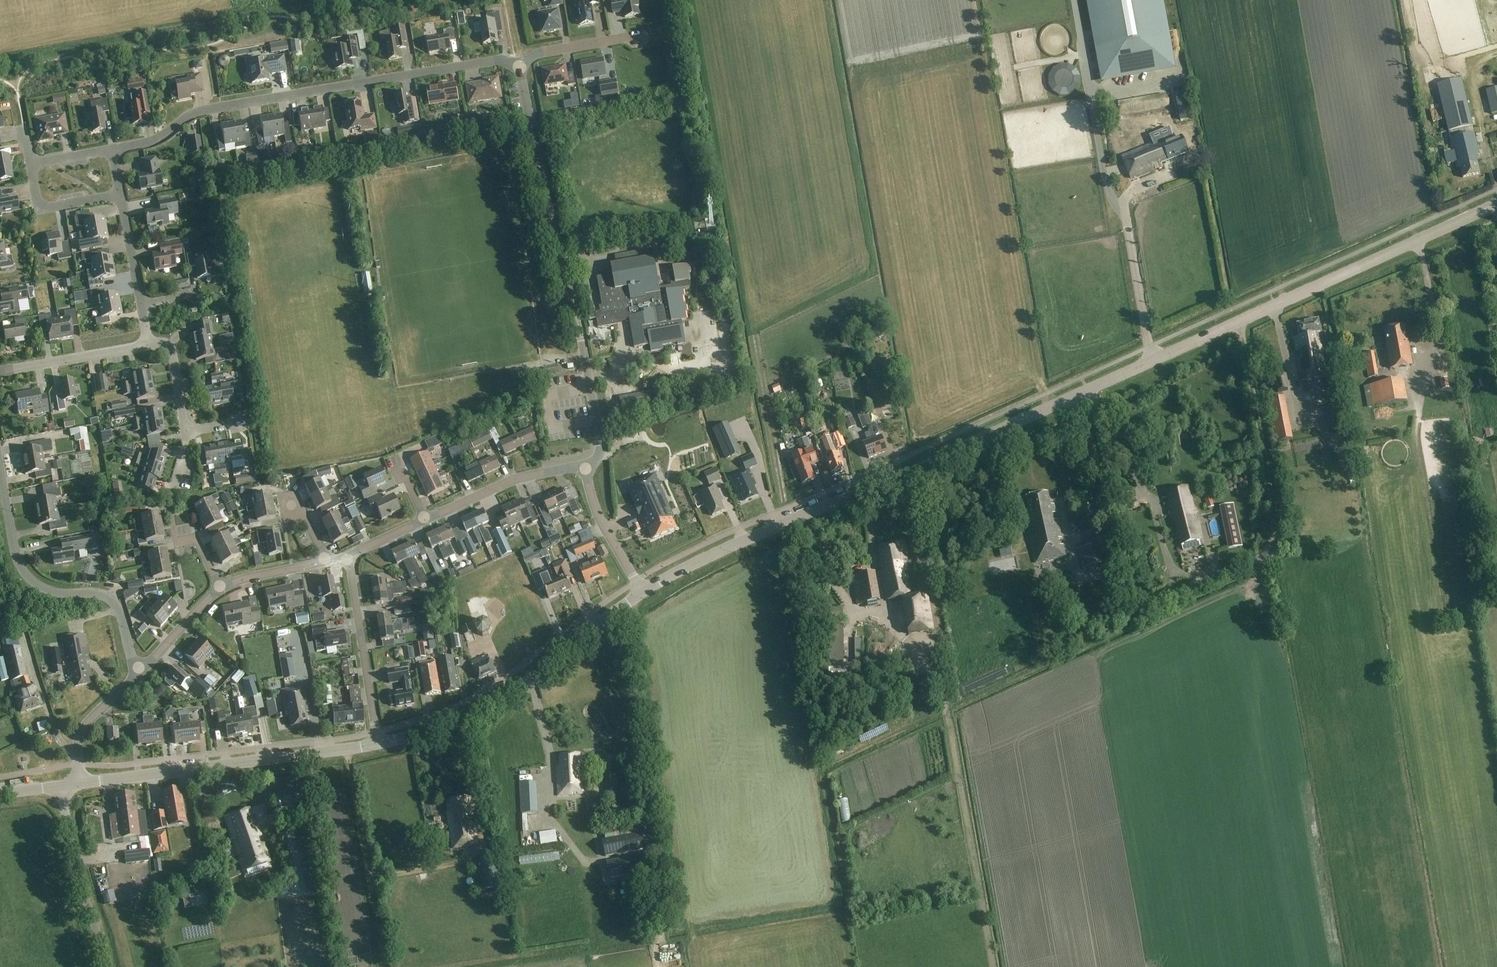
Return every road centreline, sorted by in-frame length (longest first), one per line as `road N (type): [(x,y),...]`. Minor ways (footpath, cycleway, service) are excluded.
road 1 (tertiary): [(643,592),(1496,204)]
road 2 (residential): [(113,150),(154,140),(208,109),(498,60),(519,65)]
road 3 (tertiary): [(377,744),(497,700),(643,592)]
road 4 (tertiary): [(80,783),(377,744)]
road 5 (unclassified): [(141,671),(110,600),(52,592),(23,572),(0,467)]
road 6 (unclassified): [(585,465),(600,445),(561,266)]
road 7 (residential): [(561,266),(519,65)]
road 8 (unclassified): [(106,966),(73,860),(61,786)]
road 9 (residential): [(425,520),(514,480),(585,465)]
road 10 (residential): [(374,721),(347,558)]
road 11 (residential): [(0,372),(148,345)]
road 12 (unclassified): [(643,592),(599,517),(585,465)]
road 13 (unclassified): [(80,783),(82,731),(141,671)]
road 14 (residential): [(519,65),(541,53),(646,35)]
road 15 (residential): [(120,195),(39,210),(31,164)]

